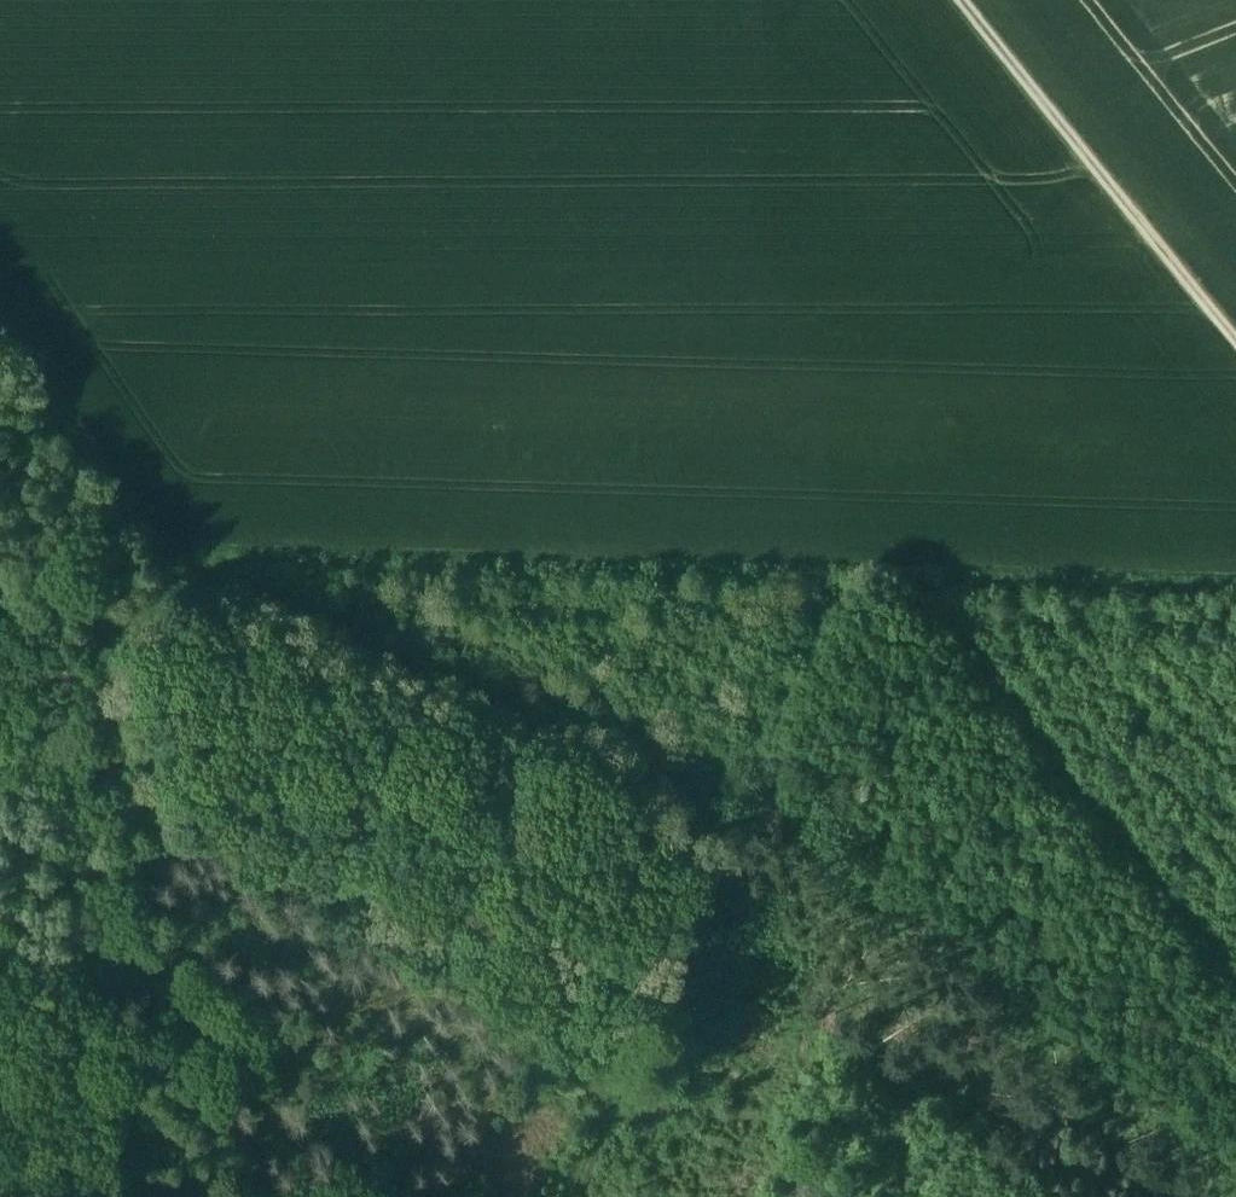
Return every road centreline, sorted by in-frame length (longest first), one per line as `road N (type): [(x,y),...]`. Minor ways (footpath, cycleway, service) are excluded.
road 1 (track): [(578,1196),(640,1042),(771,861),(777,837),(209,581),(32,353),(0,299)]
road 2 (track): [(1235,345),(952,0)]

